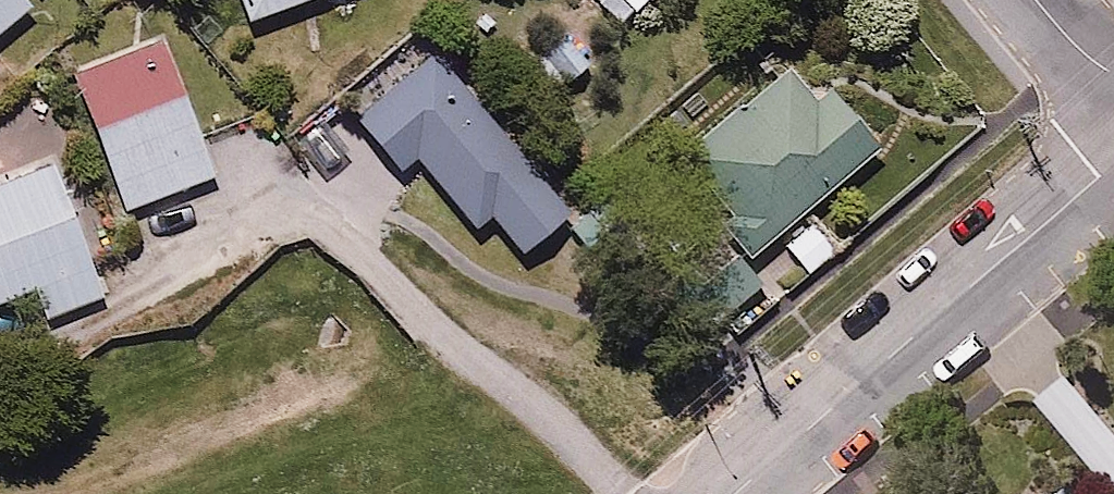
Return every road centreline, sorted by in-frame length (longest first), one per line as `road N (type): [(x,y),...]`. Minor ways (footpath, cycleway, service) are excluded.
road 1 (residential): [(726,493),(1113,160)]

